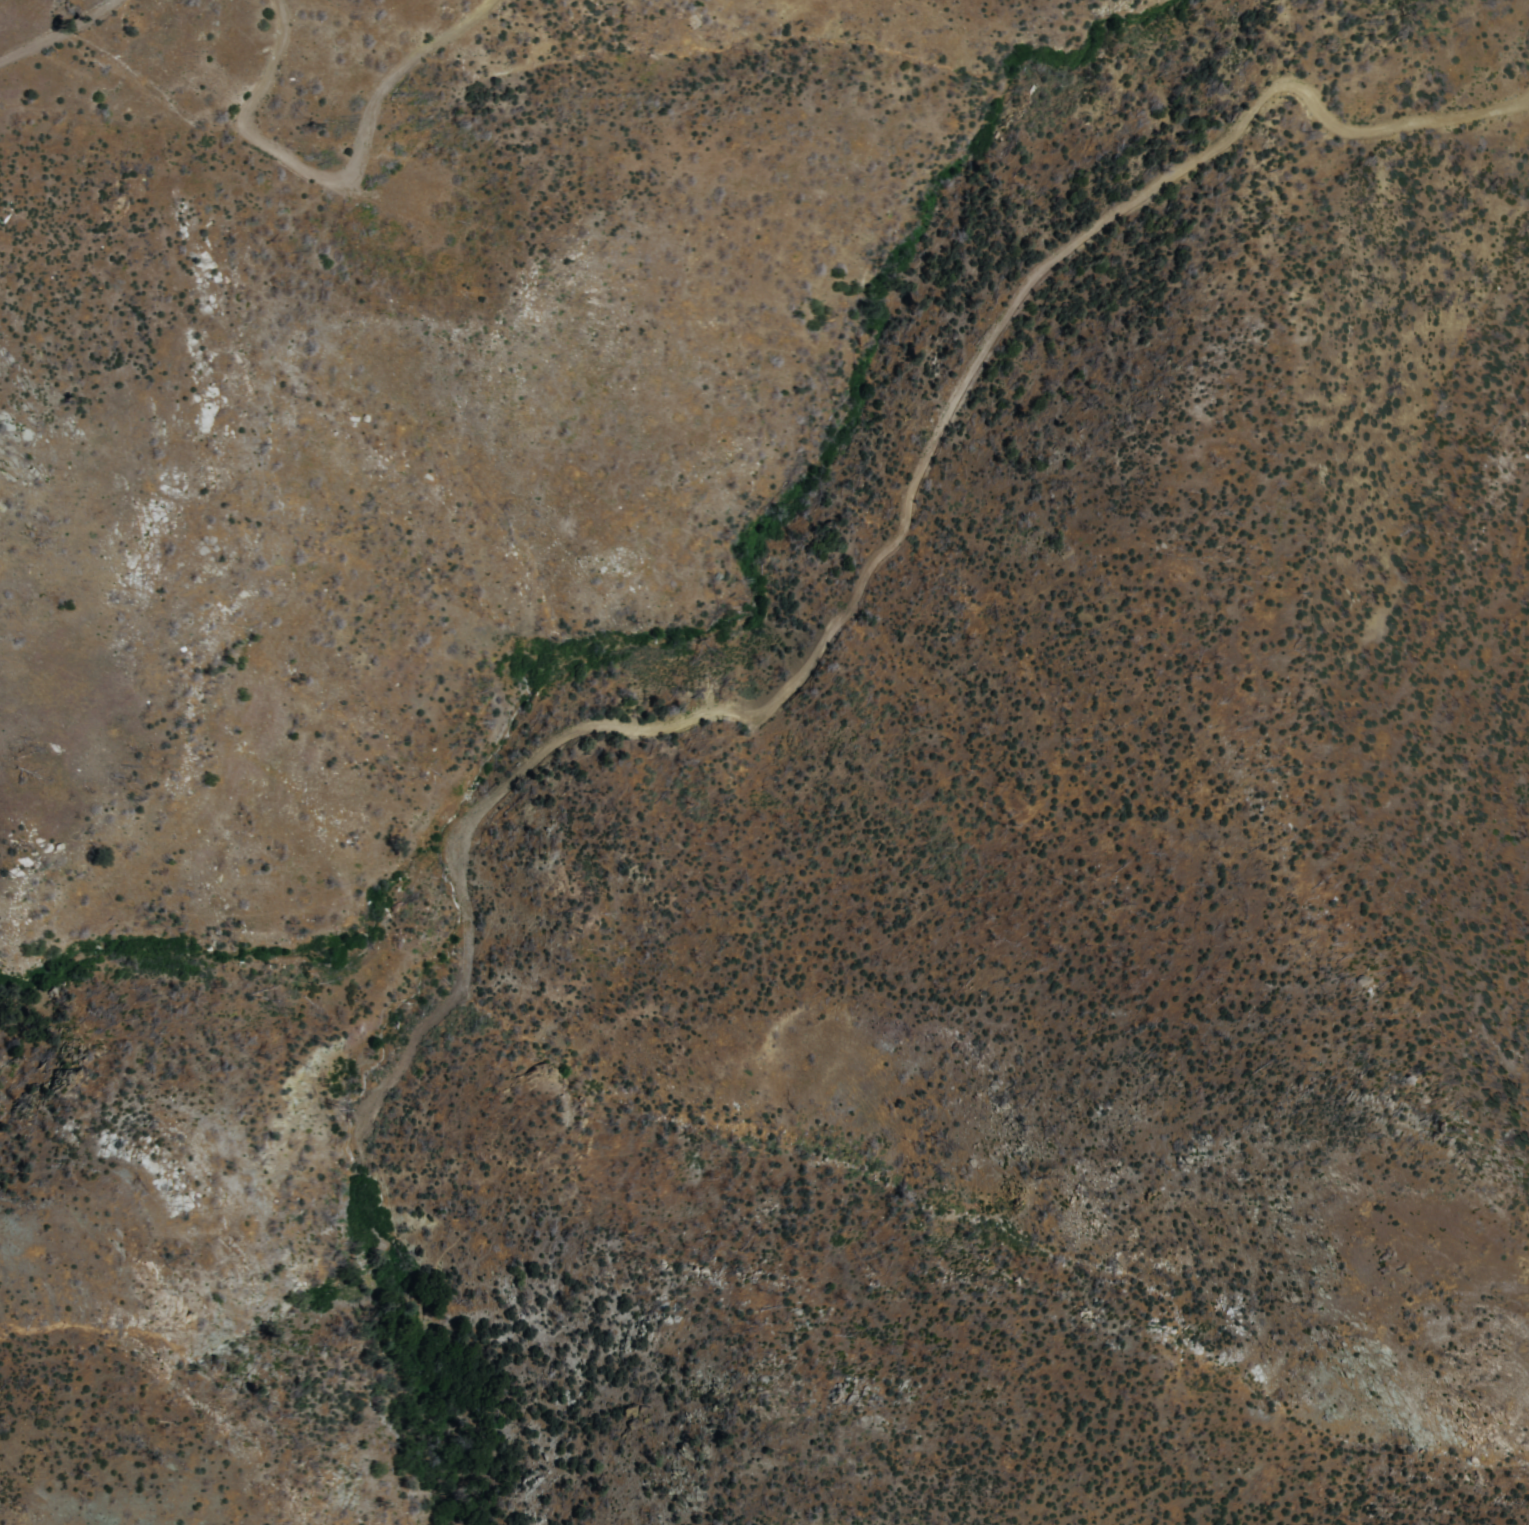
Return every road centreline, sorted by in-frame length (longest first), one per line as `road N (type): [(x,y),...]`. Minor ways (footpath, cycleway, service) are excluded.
road 1 (track): [(588,733),(691,725),(738,712),(799,713),(924,540),(962,429),(1048,275),(1225,145),(1275,86),(1305,85),(1358,131),(1528,102)]
road 2 (track): [(280,0),(284,30),(253,125),(324,173),(343,175),(355,169),(397,69),(485,0)]

